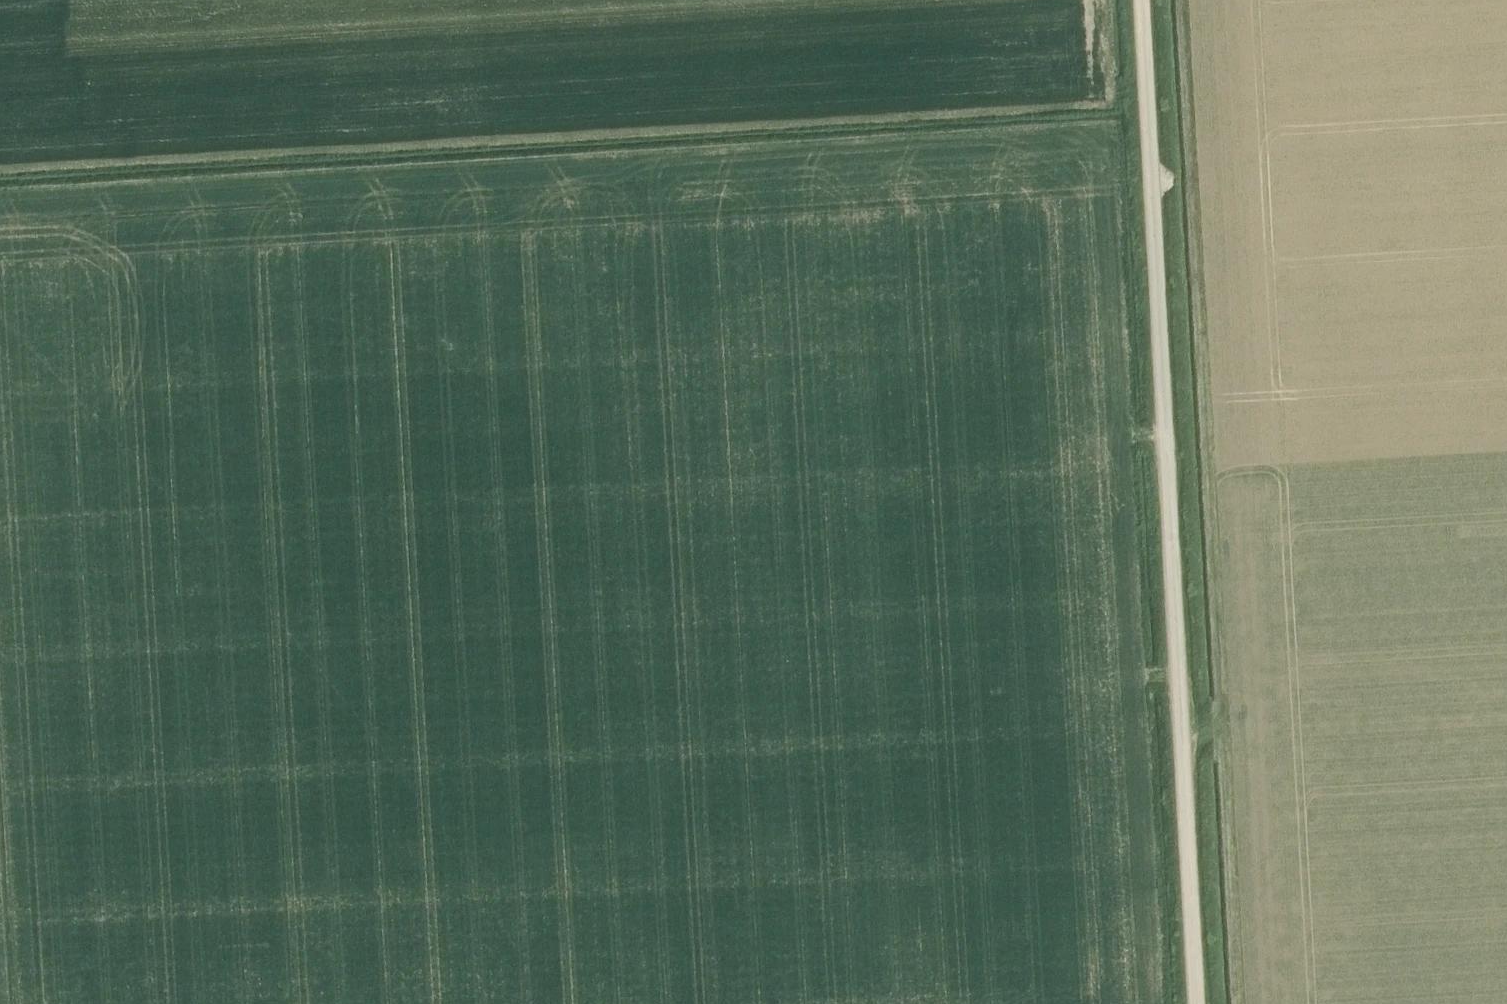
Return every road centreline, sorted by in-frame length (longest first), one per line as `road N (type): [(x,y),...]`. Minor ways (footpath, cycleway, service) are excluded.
road 1 (unclassified): [(1198,1003),(1144,0)]

